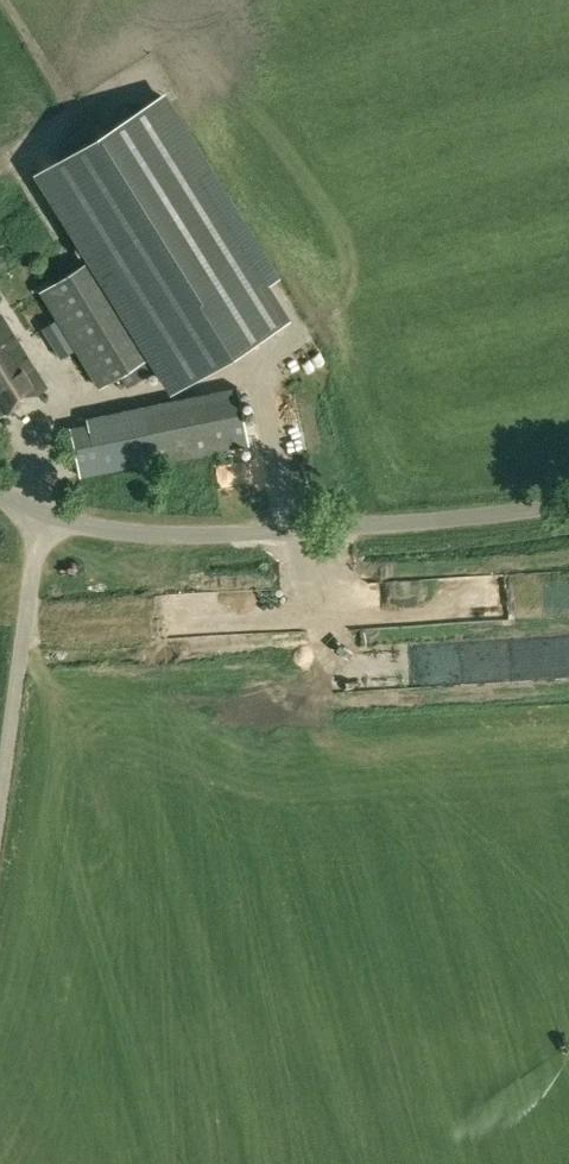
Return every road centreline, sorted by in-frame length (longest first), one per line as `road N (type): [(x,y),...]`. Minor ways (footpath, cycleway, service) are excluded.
road 1 (unclassified): [(41,513),(163,534),(285,533),(568,503)]
road 2 (unclassified): [(0,806),(41,513)]

